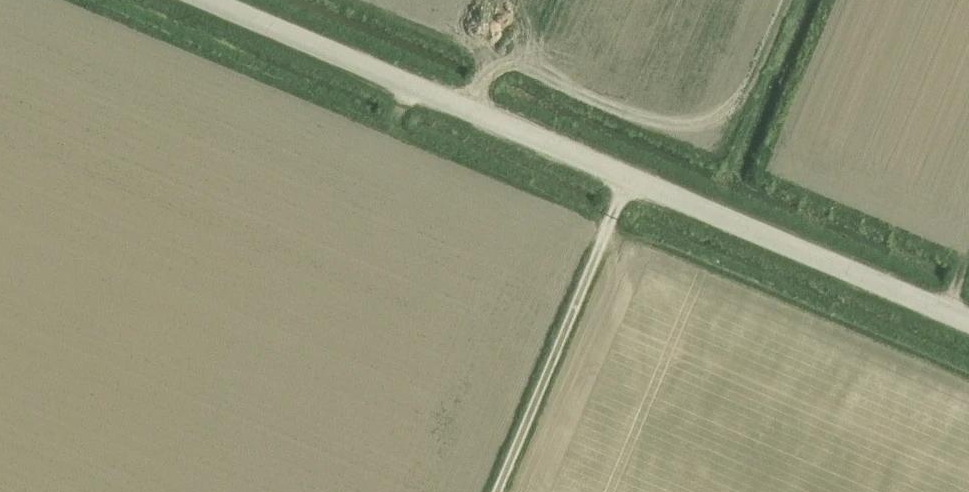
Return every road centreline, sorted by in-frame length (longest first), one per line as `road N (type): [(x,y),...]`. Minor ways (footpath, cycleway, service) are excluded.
road 1 (unclassified): [(968,322),(208,0)]
road 2 (track): [(496,491),(628,178)]

